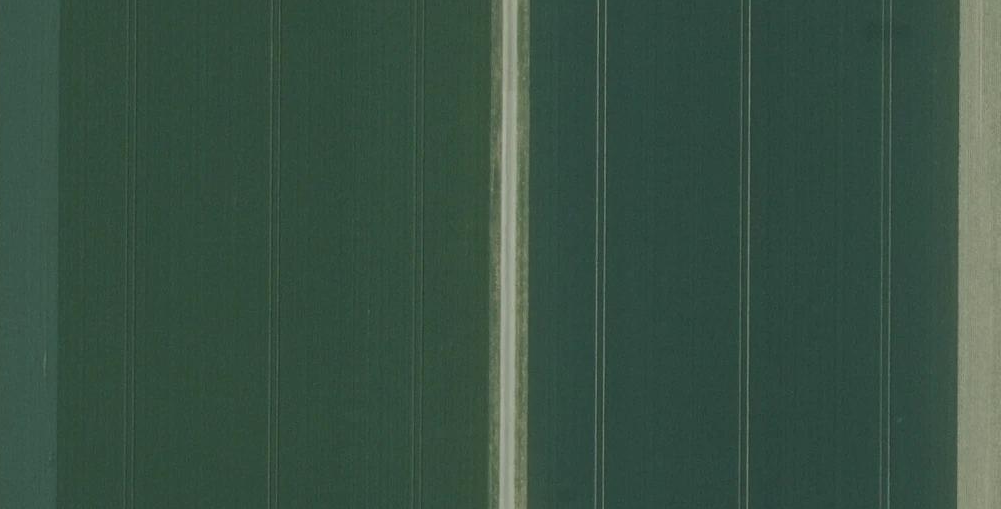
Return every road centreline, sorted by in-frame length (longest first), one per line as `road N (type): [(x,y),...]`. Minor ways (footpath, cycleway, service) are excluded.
road 1 (unclassified): [(509,508),(512,0)]

